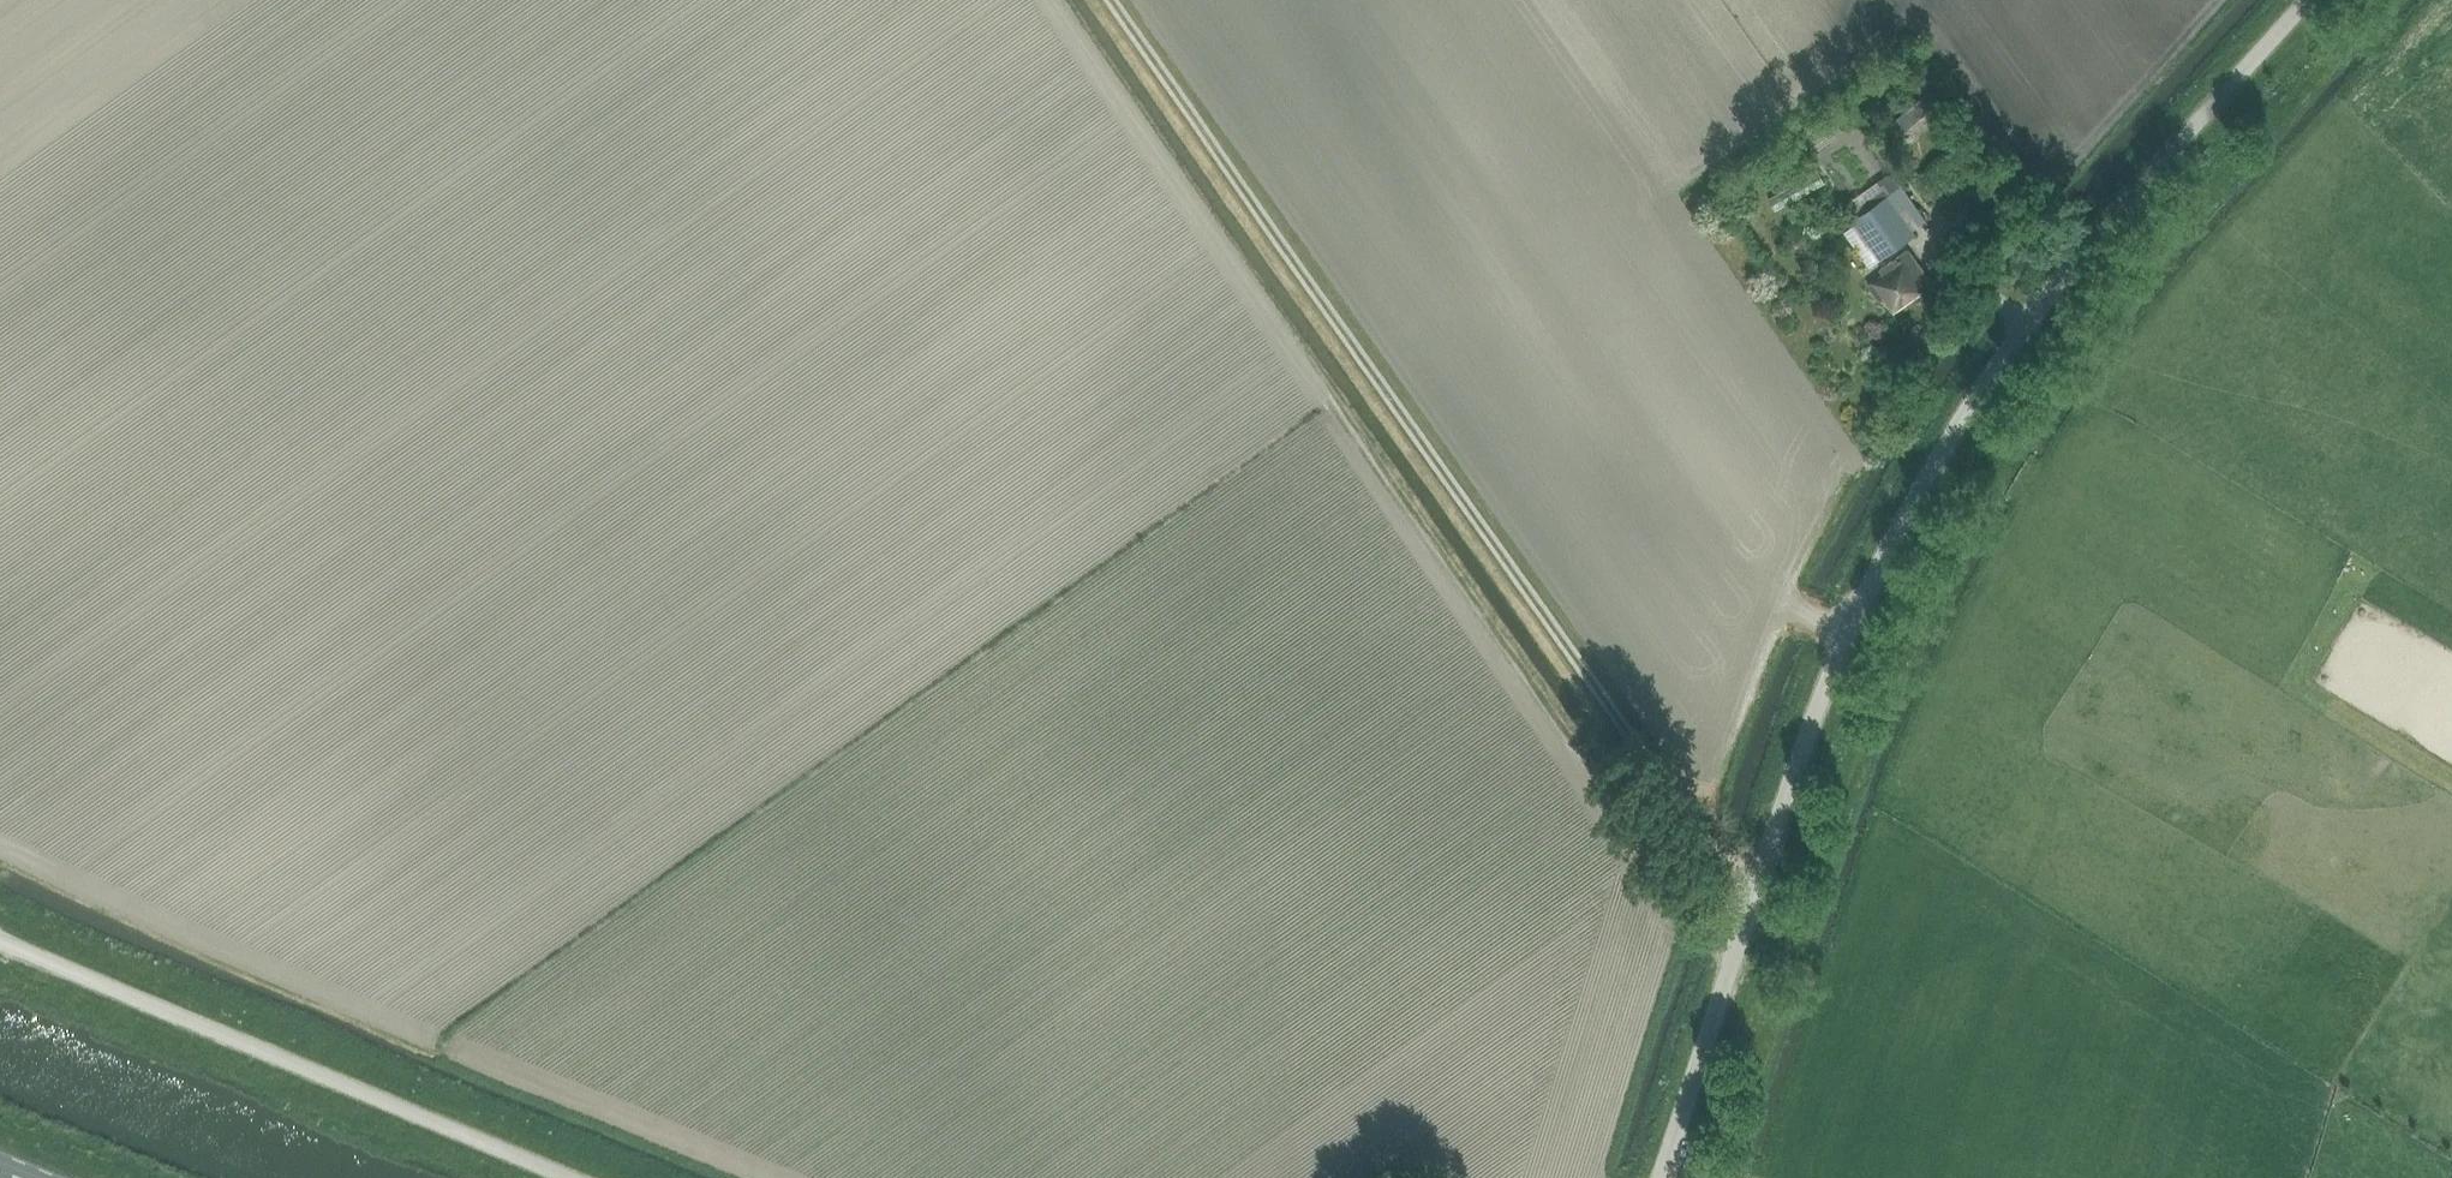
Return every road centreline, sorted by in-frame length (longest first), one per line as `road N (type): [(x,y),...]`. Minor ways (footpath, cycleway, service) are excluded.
road 1 (unclassified): [(1666,1177),(1820,706),(1875,577),(1953,436),(2030,319),(2310,0)]
road 2 (unclassified): [(557,1177),(0,945)]

